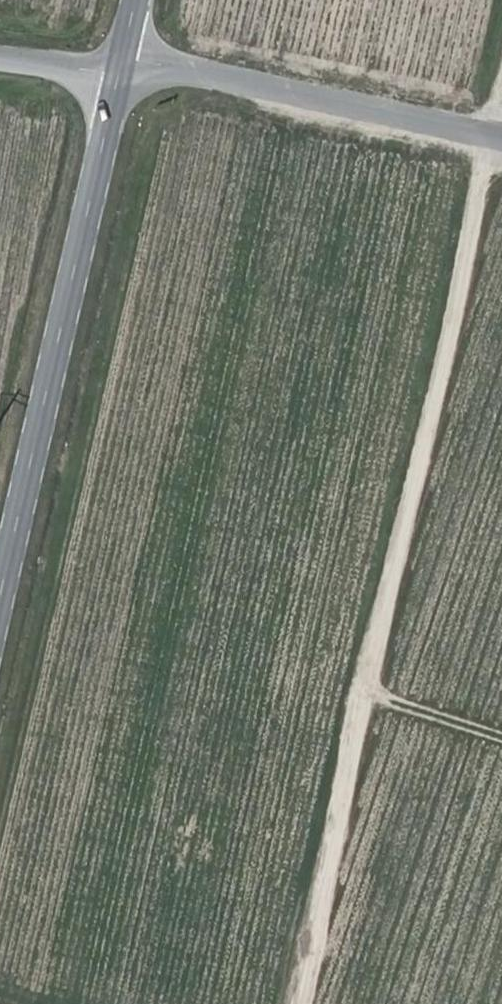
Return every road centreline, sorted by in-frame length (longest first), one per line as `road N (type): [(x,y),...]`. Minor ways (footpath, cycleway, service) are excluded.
road 1 (track): [(493,134),(295,1003)]
road 2 (secondary): [(0,606),(121,67)]
road 3 (unclassified): [(501,135),(255,81),(121,67)]
road 4 (unclassified): [(0,56),(121,67)]

